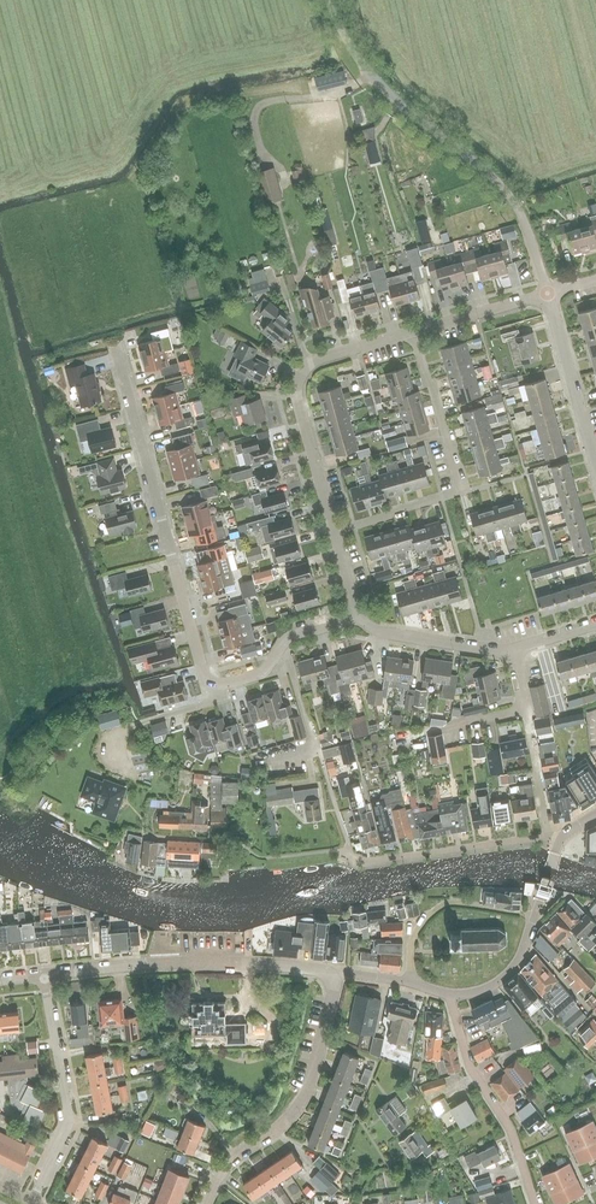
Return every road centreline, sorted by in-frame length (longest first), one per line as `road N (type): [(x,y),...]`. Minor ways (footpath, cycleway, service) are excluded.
road 1 (residential): [(333,10),(303,24),(71,73),(51,100),(66,177)]
road 2 (residential): [(334,529),(461,488),(412,329)]
road 3 (residential): [(334,529),(296,405),(298,382),(333,353),(412,329)]
road 4 (residential): [(203,1203),(223,1170),(292,1116),(319,1057),(335,985),(329,971)]
road 5 (unclassified): [(511,199),(377,80),(333,10)]
road 6 (residential): [(277,653),(262,676),(209,691),(167,540)]
road 7 (residential): [(44,975),(69,1120),(31,1198)]
road 8 (residential): [(534,1203),(510,1129),(470,1066),(449,994)]
road 9 (residential): [(449,994),(494,986),(510,971),(559,840)]
road 10 (residential): [(350,848),(360,862),(548,836)]
road 11 (residential): [(167,540),(115,346)]
road 12 (residential): [(548,836),(514,648)]
road 13 (residential): [(329,971),(149,965)]
road 14 (residential): [(595,464),(548,295)]
road 15 (residential): [(277,653),(313,748),(252,760)]
road 16 (residential): [(514,648),(361,632)]
road 17 (residential): [(106,320),(66,177)]
road 18 (residential): [(412,329),(548,295)]

